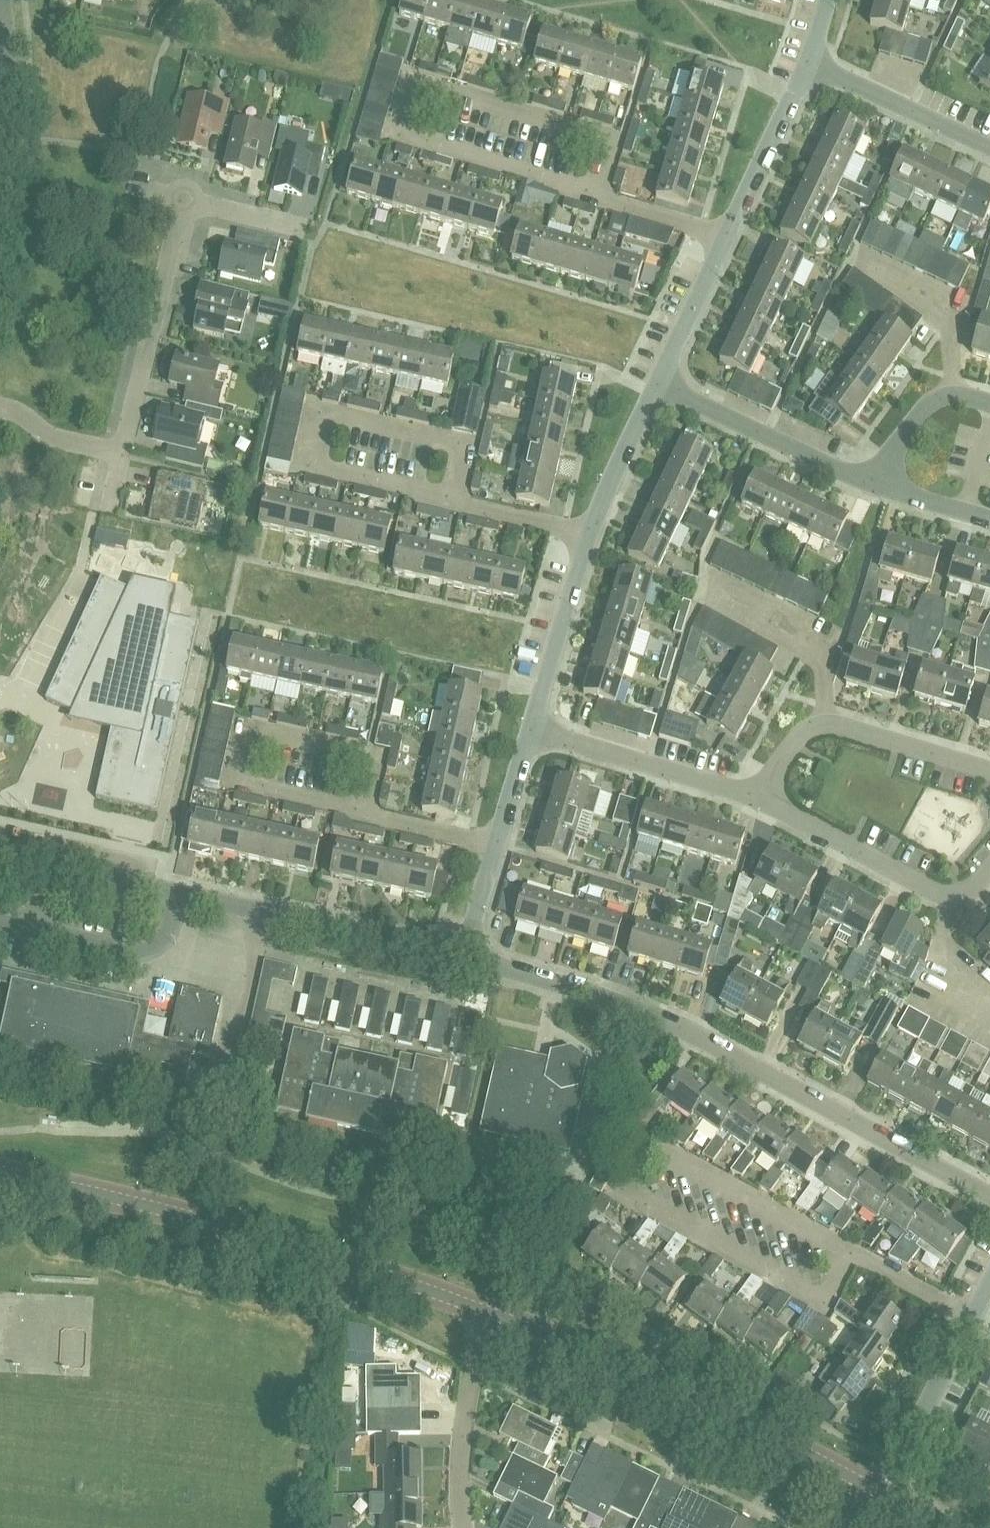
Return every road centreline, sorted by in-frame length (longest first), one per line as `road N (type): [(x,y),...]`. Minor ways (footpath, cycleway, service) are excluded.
road 1 (residential): [(989,1199),(686,1031),(617,1002),(462,958)]
road 2 (tertiary): [(486,1314),(178,1214),(0,1178)]
road 3 (residential): [(462,958),(0,855)]
road 4 (tertiary): [(884,1493),(607,1361),(486,1314)]
road 5 (residential): [(303,229),(182,197),(118,452)]
road 6 (residential): [(521,731),(591,532),(660,381)]
road 7 (residential): [(660,381),(807,74)]
road 8 (residential): [(764,803),(521,731)]
road 9 (residential): [(878,486),(660,381)]
road 10 (residential): [(462,958),(521,731)]
road 11 (residential): [(486,1314),(460,1465),(464,1527)]
road 12 (residential): [(820,725),(824,653),(706,589)]
road 13 (residential): [(946,897),(764,803)]
road 14 (residential): [(989,149),(807,74)]
road 15 (residential): [(949,397),(959,312),(863,257)]
road 16 (residential): [(989,775),(840,723),(820,725)]
road 17 (residential): [(884,1493),(961,1334)]
road 18 (residential): [(989,1017),(952,992),(946,897)]
road 19 (residential): [(118,452),(53,436),(0,411)]

